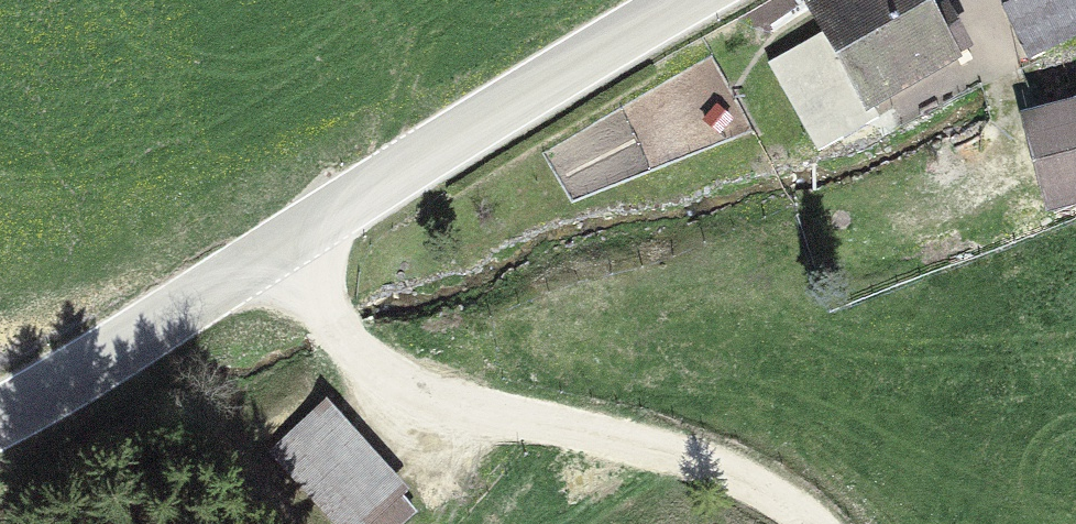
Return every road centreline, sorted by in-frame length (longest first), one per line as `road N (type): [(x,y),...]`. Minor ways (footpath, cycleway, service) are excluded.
road 1 (tertiary): [(0,416),(686,0)]
road 2 (track): [(278,244),(371,369),(395,389),(689,459),(749,480),(810,523)]

